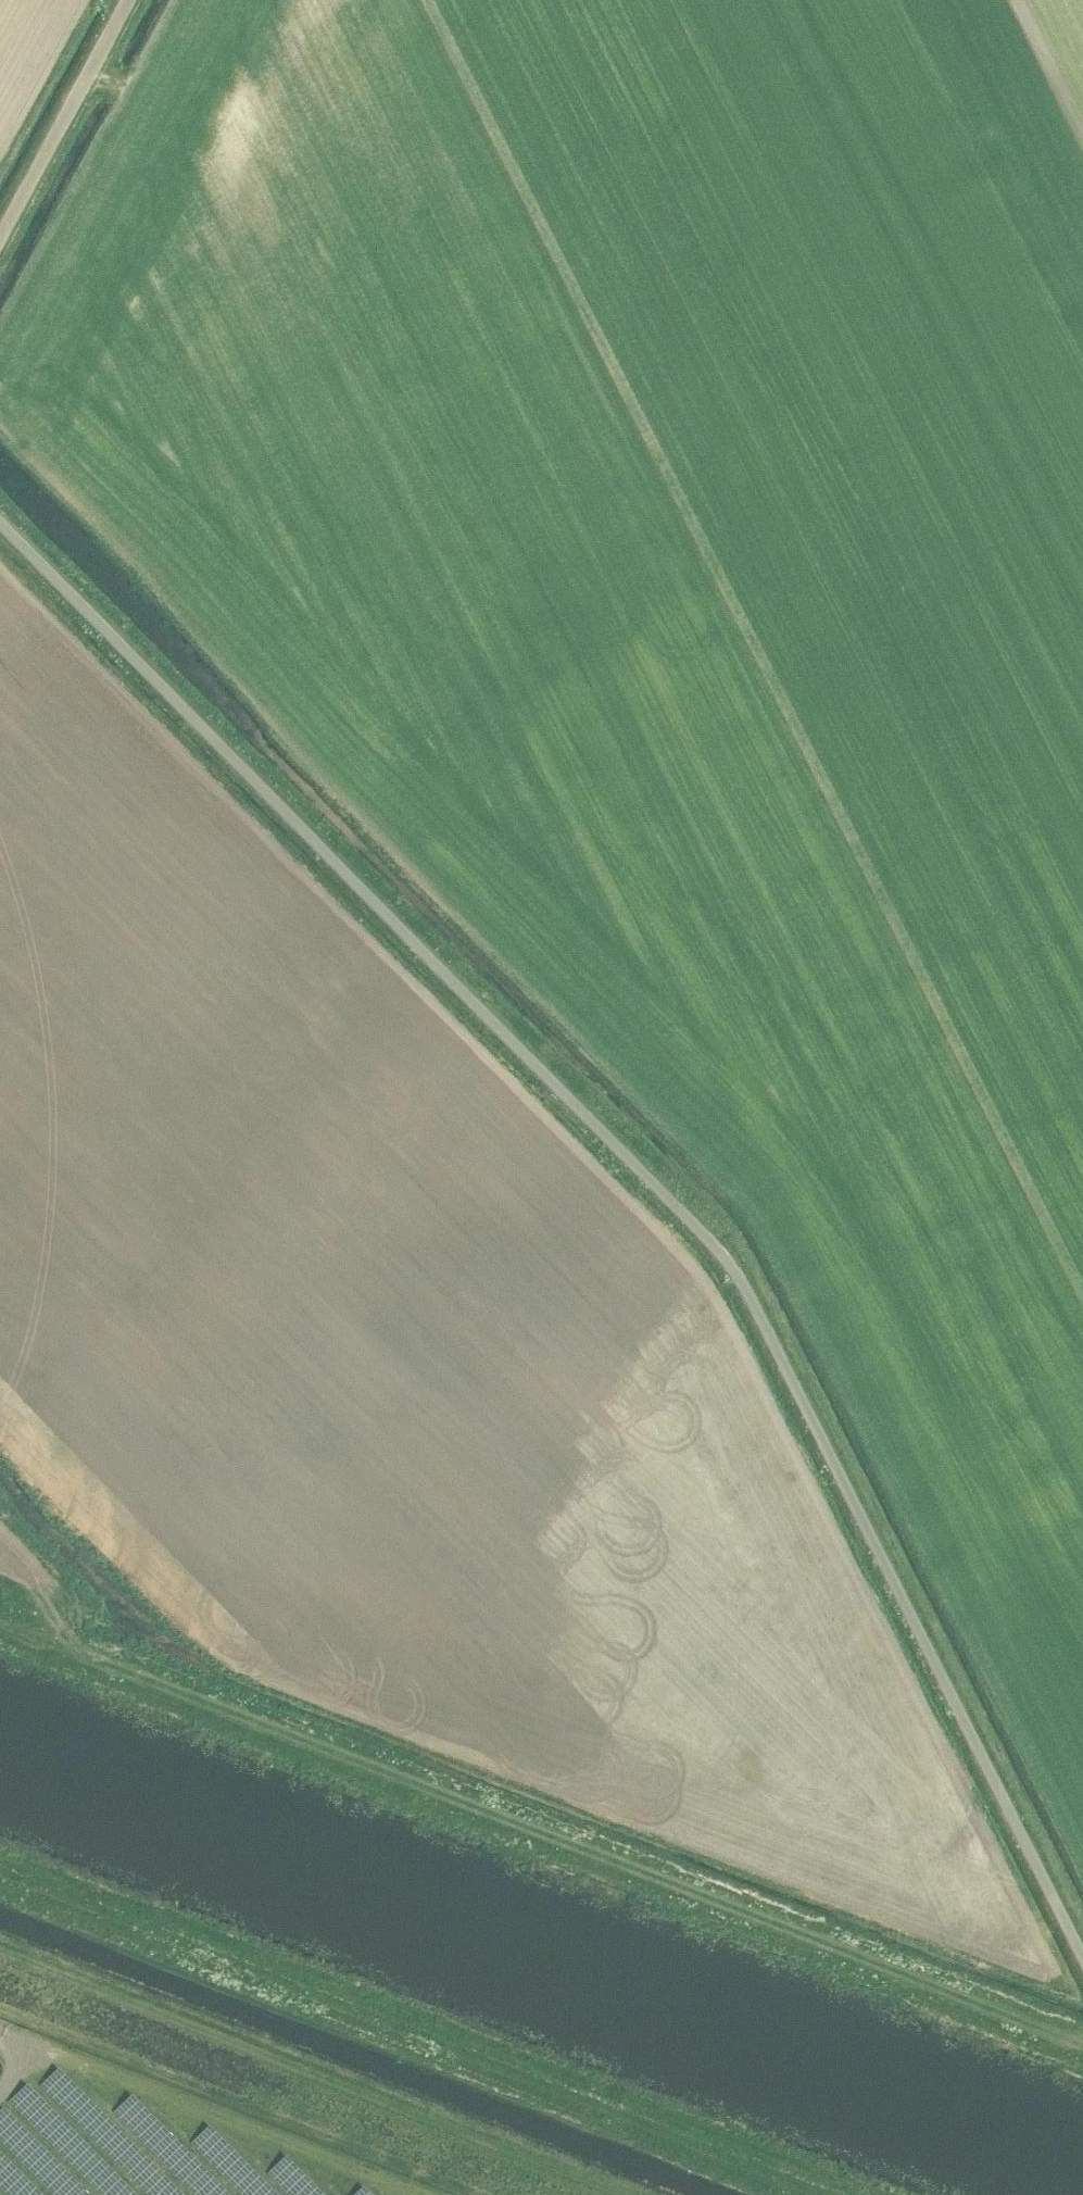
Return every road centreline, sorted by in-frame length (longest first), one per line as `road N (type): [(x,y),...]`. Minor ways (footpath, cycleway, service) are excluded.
road 1 (unclassified): [(0,238),(129,0)]

